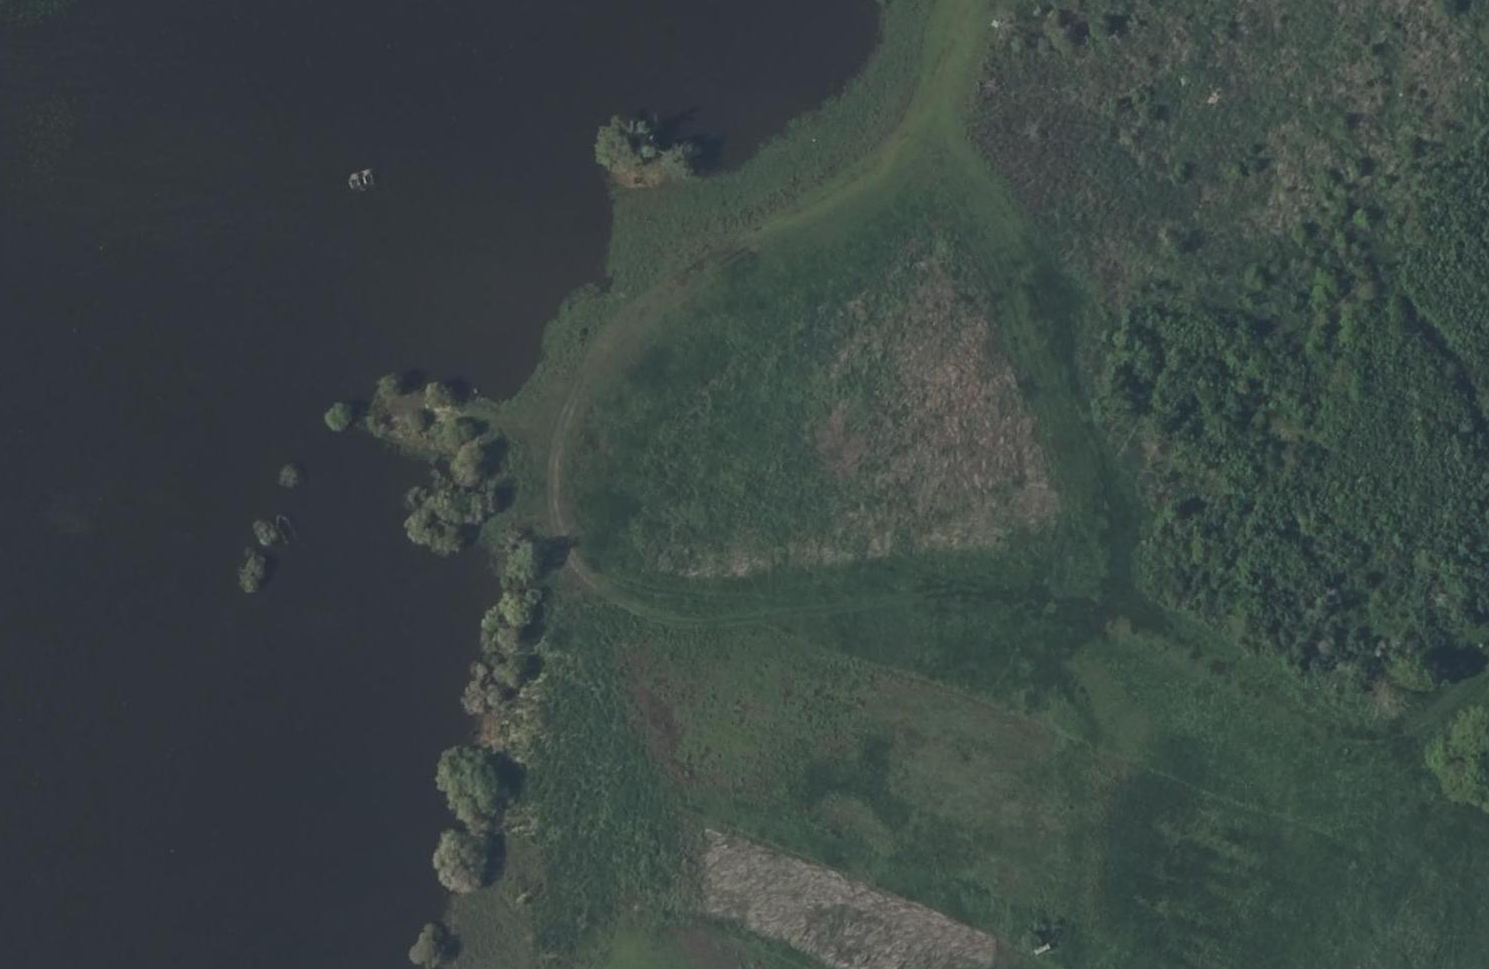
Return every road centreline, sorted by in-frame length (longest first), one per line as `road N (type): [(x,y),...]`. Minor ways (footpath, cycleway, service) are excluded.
road 1 (track): [(579,372),(552,543),(578,596),(621,621),(776,611),(972,586),(1039,588),(1141,619),(1463,819),(1488,825)]

